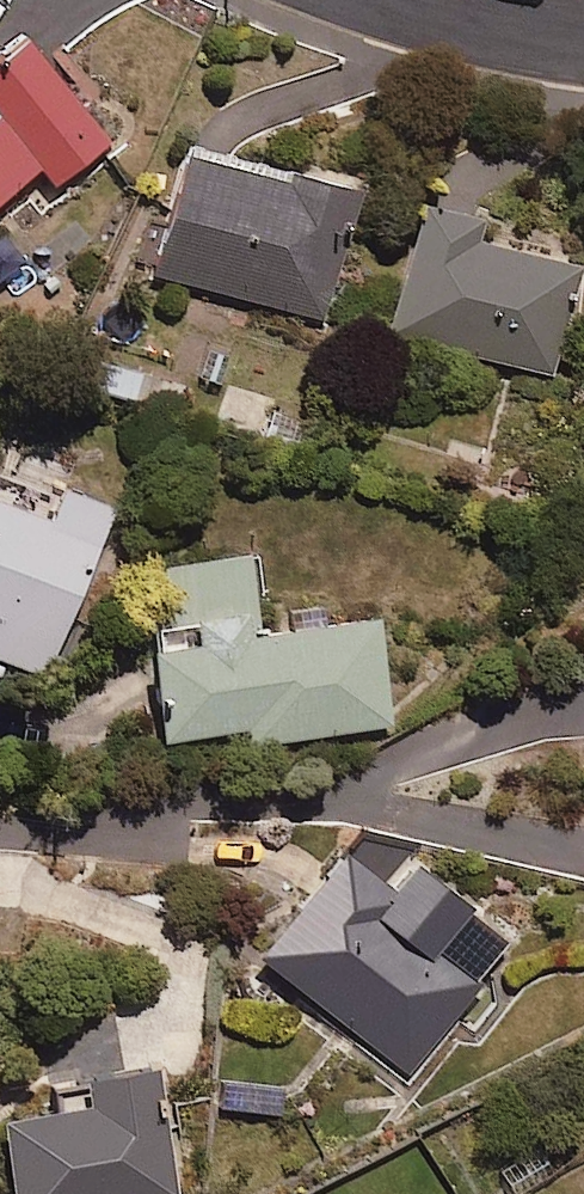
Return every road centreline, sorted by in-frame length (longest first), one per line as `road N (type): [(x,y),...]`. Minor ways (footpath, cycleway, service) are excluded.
road 1 (residential): [(583,38),(397,0)]

